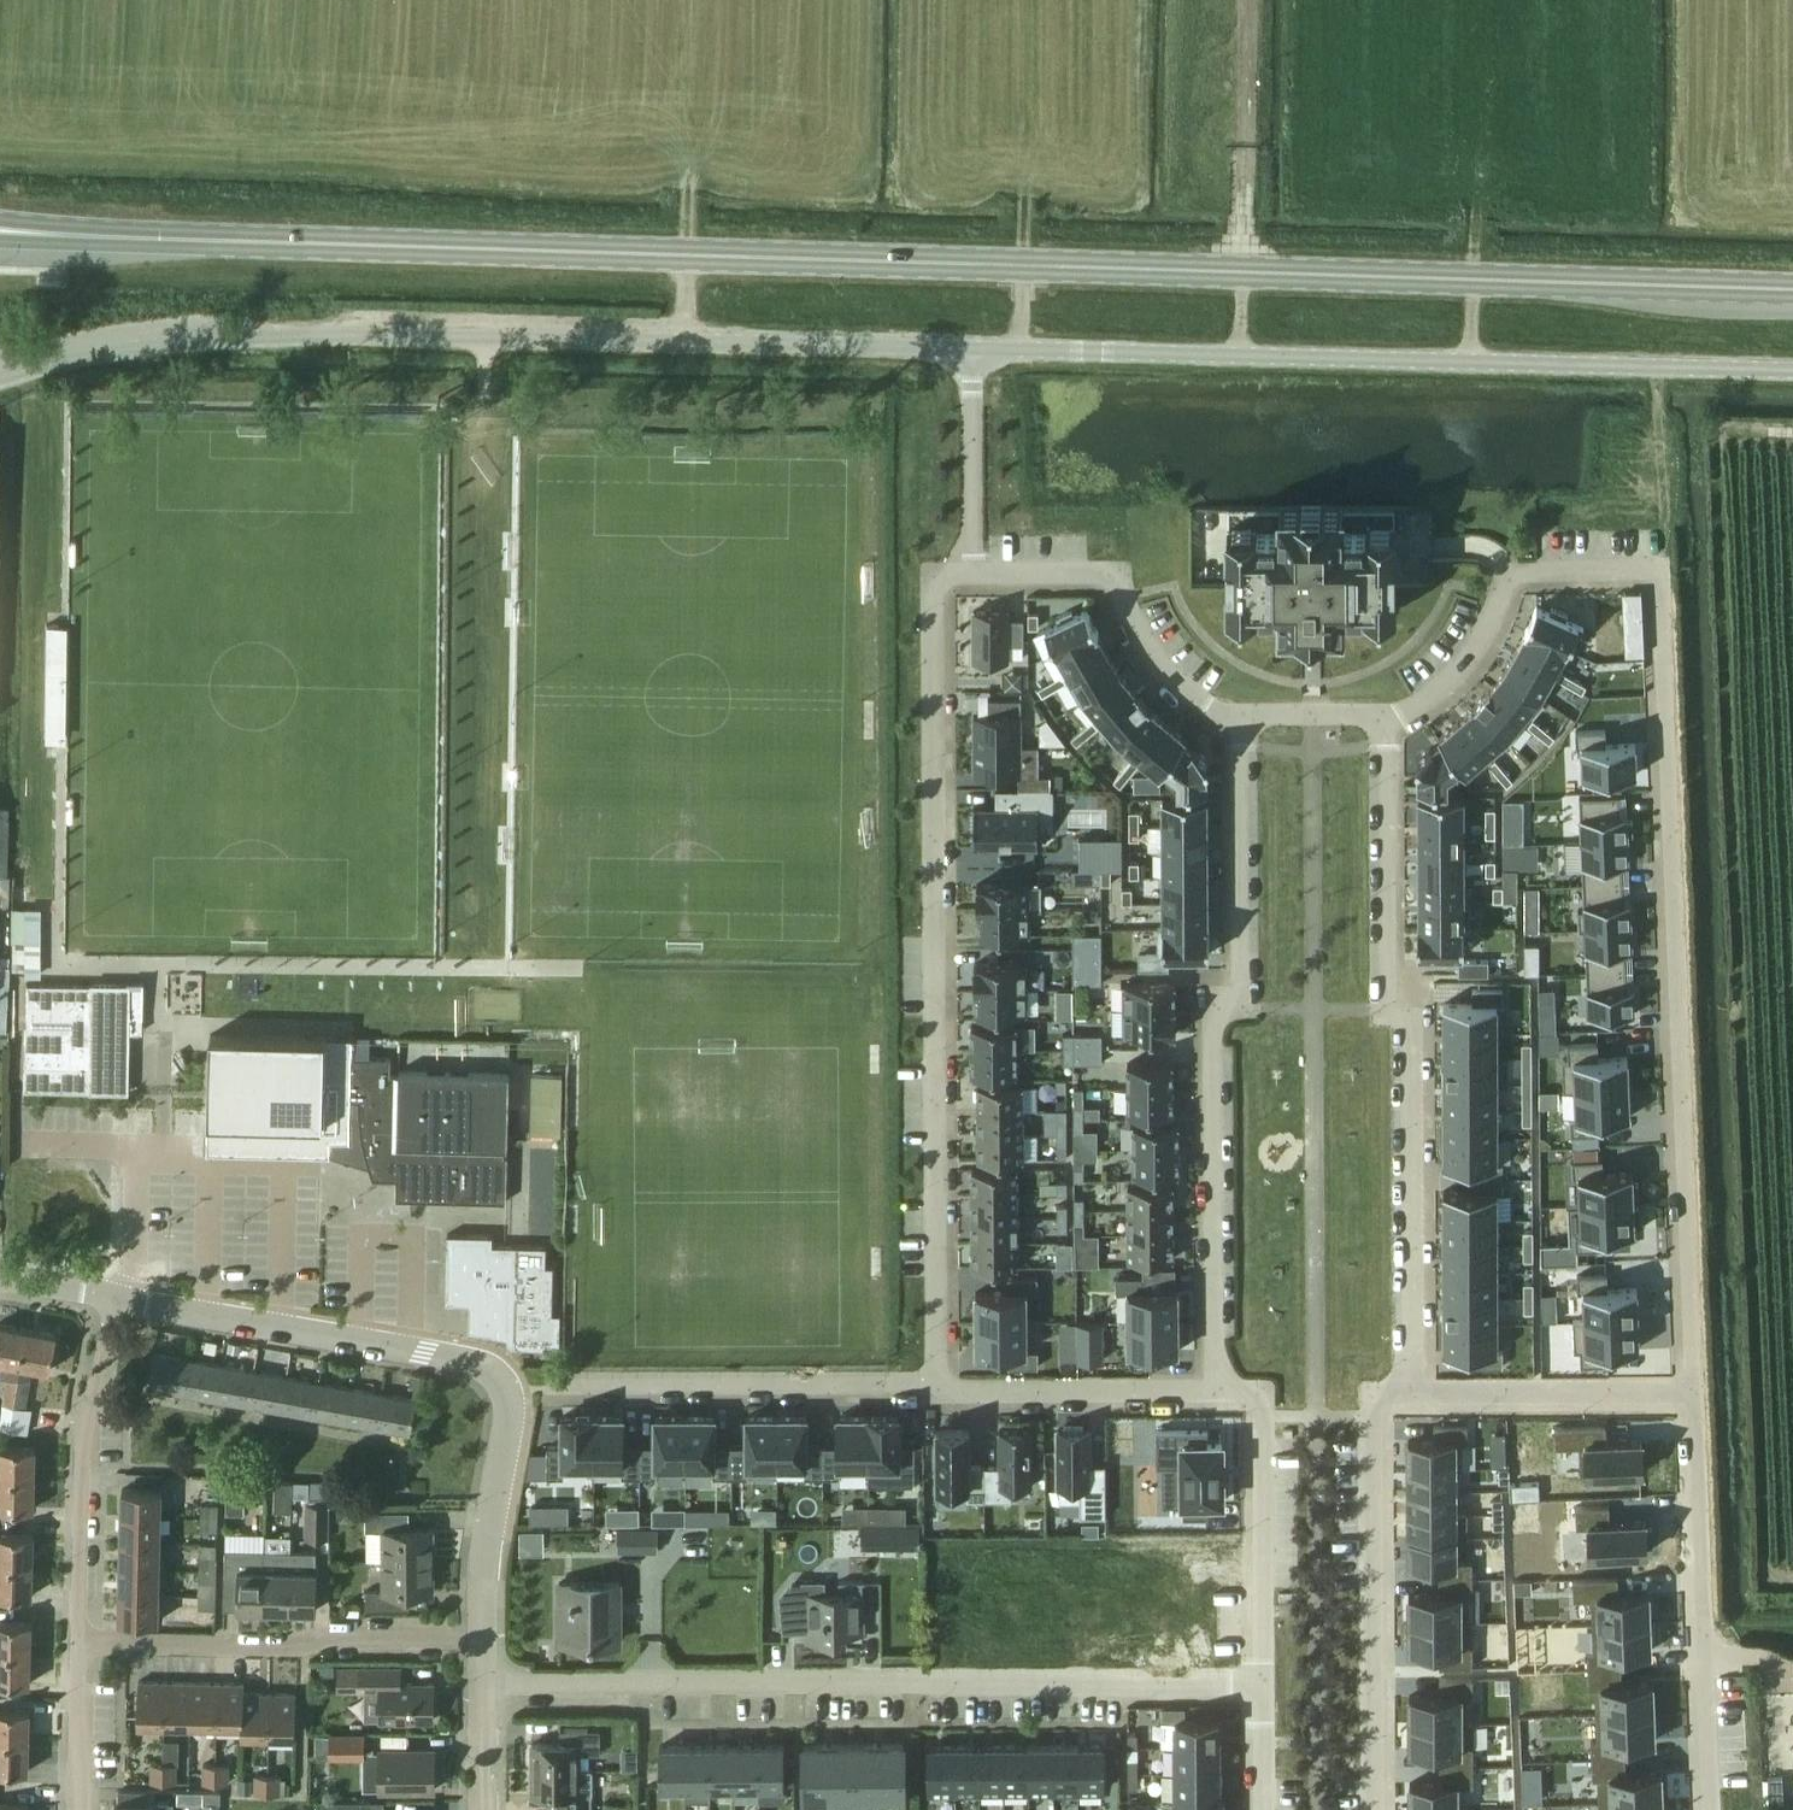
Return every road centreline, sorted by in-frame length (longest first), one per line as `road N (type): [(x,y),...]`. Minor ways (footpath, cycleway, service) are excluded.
road 1 (secondary): [(1792,292),(84,241)]
road 2 (residential): [(1387,718),(1424,705),(1471,658),(1506,573),(1657,571),(1692,1392)]
road 3 (unclassified): [(0,379),(146,345),(223,340),(972,349)]
road 4 (residential): [(938,1382),(935,575),(974,576)]
road 5 (unclassified): [(972,349),(1792,372)]
road 6 (residential): [(1258,1684),(482,1687)]
road 7 (residential): [(1392,1393),(1413,1358),(1411,1036),(1389,1011),(1387,718)]
road 8 (residential): [(1240,718),(1241,981),(1216,1029),(1217,1390)]
road 9 (residential): [(482,1638),(490,1519),(511,1406),(492,1375),(424,1354),(113,1299)]
road 10 (track): [(486,394),(483,969)]
road 11 (residential): [(1373,1809),(1372,1425),(1392,1393)]
road 12 (residential): [(1692,1392),(1711,1809)]
road 13 (residential): [(79,1643),(288,1647),(324,1635),(482,1638)]
road 14 (residential): [(938,1382),(562,1385)]
road 15 (track): [(1242,357),(1246,0)]
road 16 (residential): [(79,1643),(84,1406),(100,1374),(113,1299)]
road 17 (residential): [(974,576),(1111,578),(1169,676),(1207,707),(1240,718)]
road 18 (residential): [(1217,1390),(1246,1393),(1261,1417),(1258,1684)]
road 19 (residential): [(1392,1393),(1692,1392)]
road 20 (residential): [(1217,1390),(957,1391),(938,1382)]
road 21 (residential): [(974,576),(972,349)]
road 22 (residential): [(80,1809),(79,1643)]
road 23 (track): [(684,345),(688,195)]
road 24 (residential): [(1240,718),(1387,718)]
road 25 (track): [(1469,363),(1474,217)]
road 26 (track): [(1022,351),(1023,207)]
road 27 (residential): [(1258,1684),(1260,1809)]
road 28 (residential): [(483,1809),(482,1687)]

